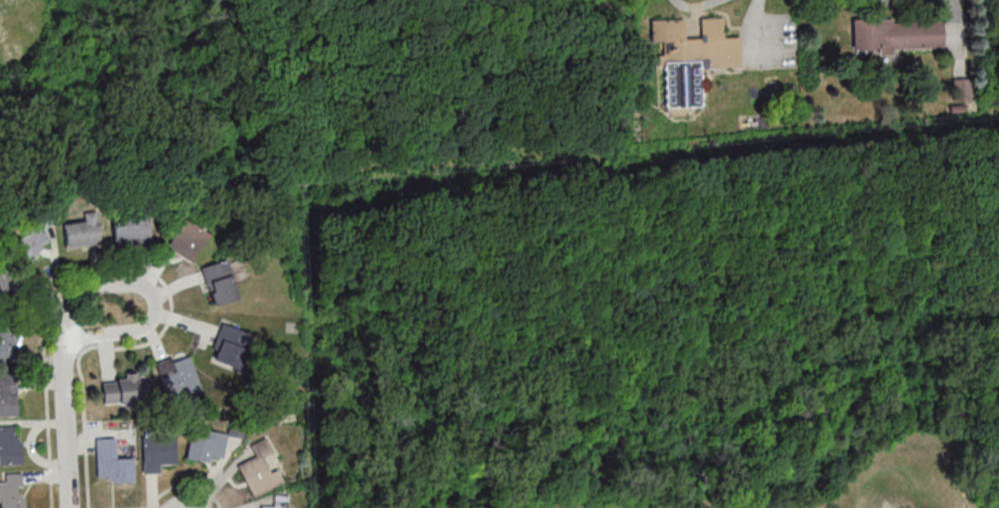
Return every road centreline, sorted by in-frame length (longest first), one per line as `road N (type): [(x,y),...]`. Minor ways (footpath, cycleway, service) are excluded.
road 1 (residential): [(64,338),(63,299),(71,289),(130,284),(152,294),(145,327),(64,338)]
road 2 (residential): [(71,507),(64,338)]

